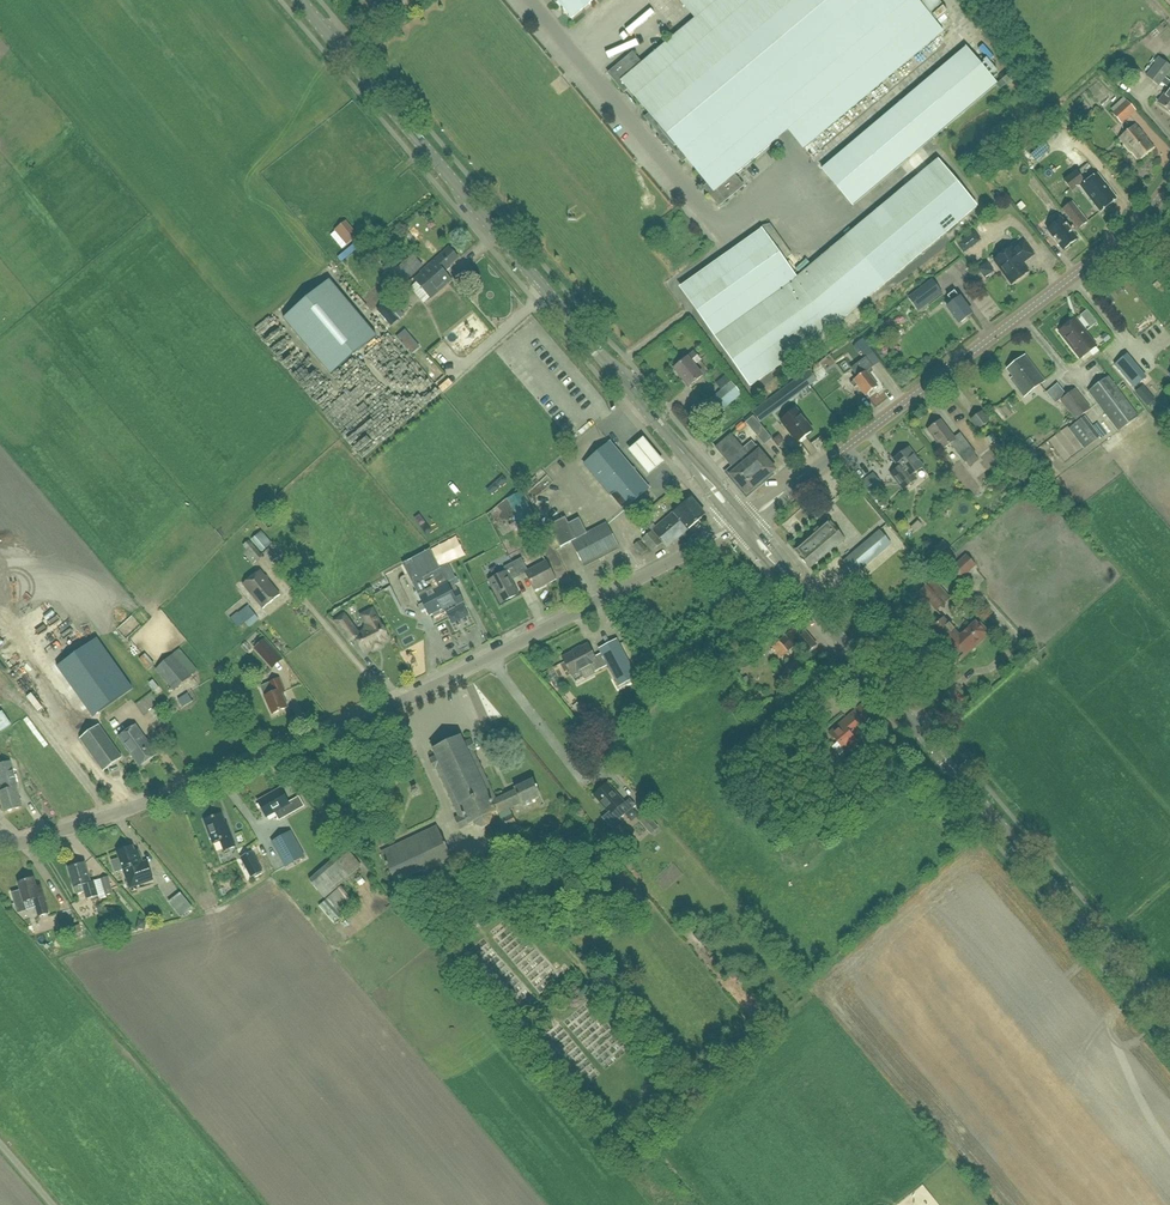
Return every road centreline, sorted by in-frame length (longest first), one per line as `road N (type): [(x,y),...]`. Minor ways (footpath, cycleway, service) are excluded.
road 1 (unclassified): [(0,849),(211,790),(356,732),(741,521)]
road 2 (secondary): [(741,521),(299,0)]
road 3 (secondary): [(1169,1023),(741,521)]
road 4 (tertiary): [(741,521),(1116,247),(1169,184)]
road 5 (track): [(584,976),(482,858)]

